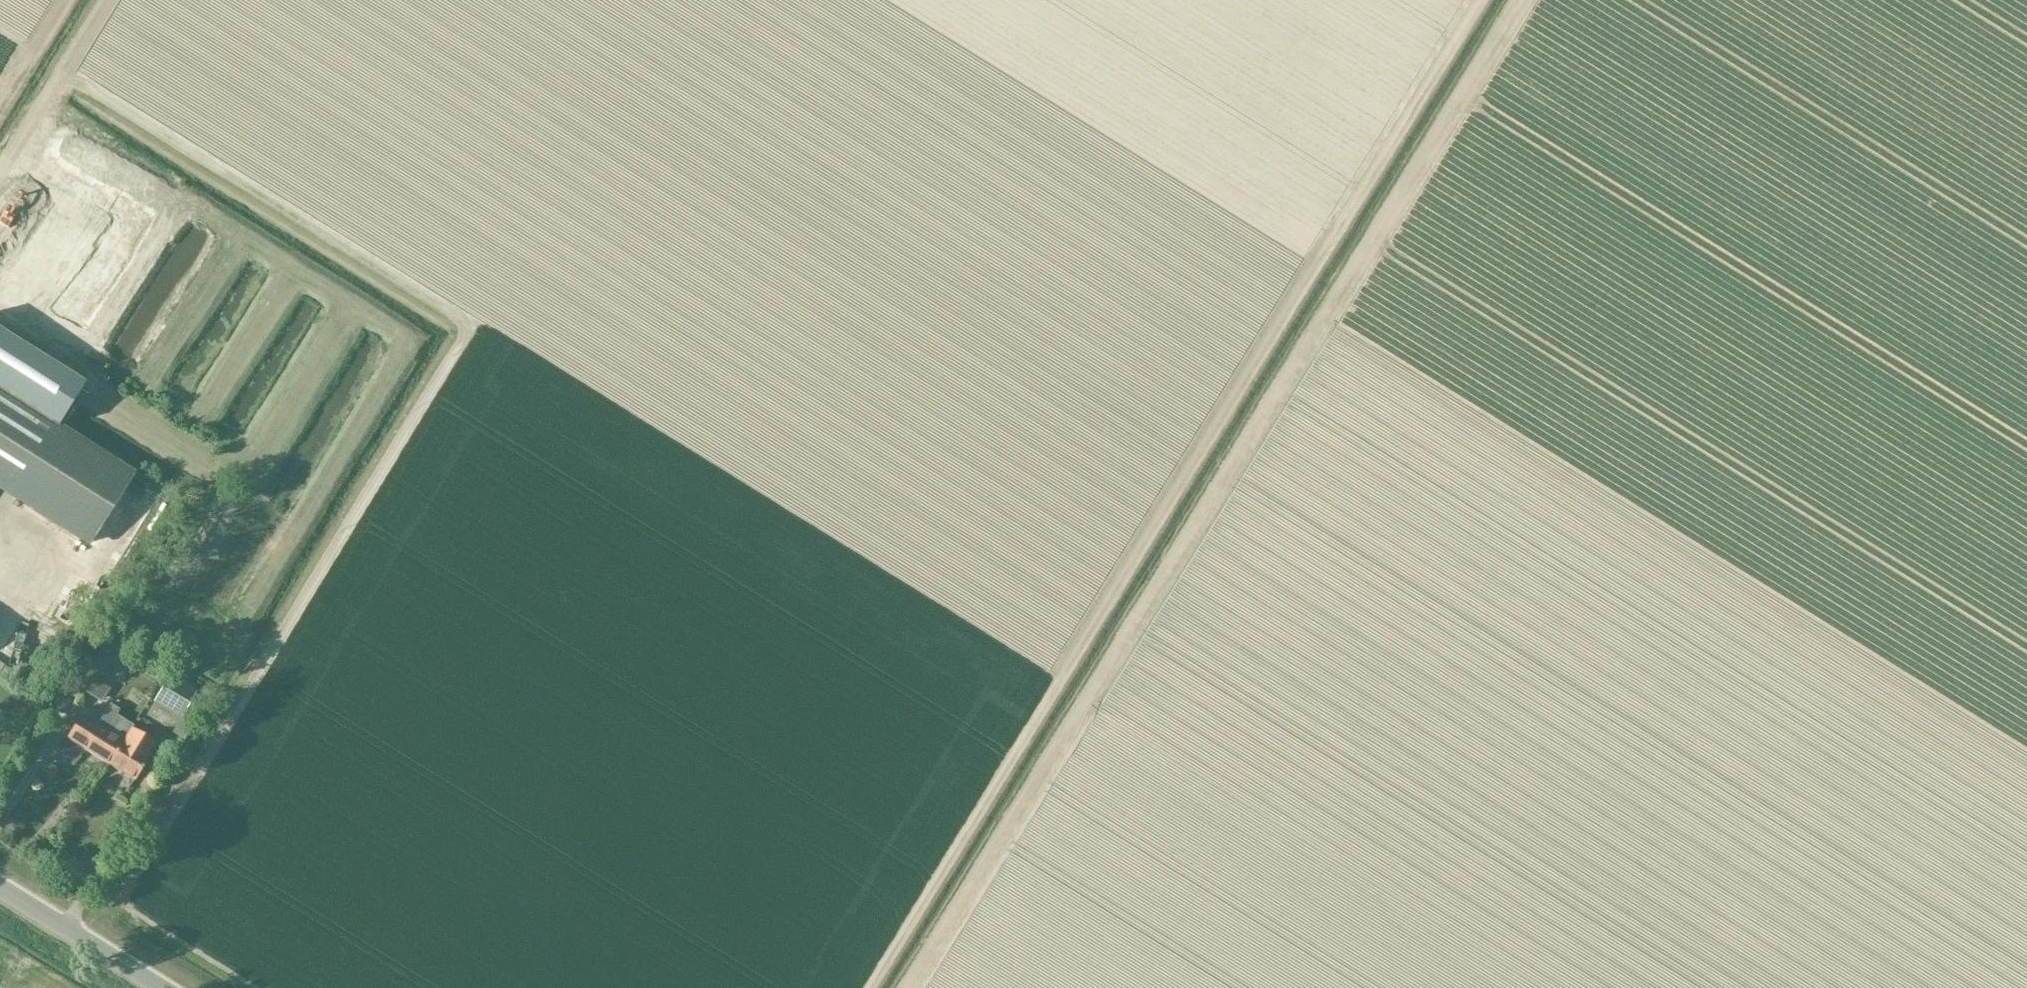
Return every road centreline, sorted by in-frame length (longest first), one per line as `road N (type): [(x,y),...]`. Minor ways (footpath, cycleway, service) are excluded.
road 1 (unclassified): [(159,987),(0,890)]

